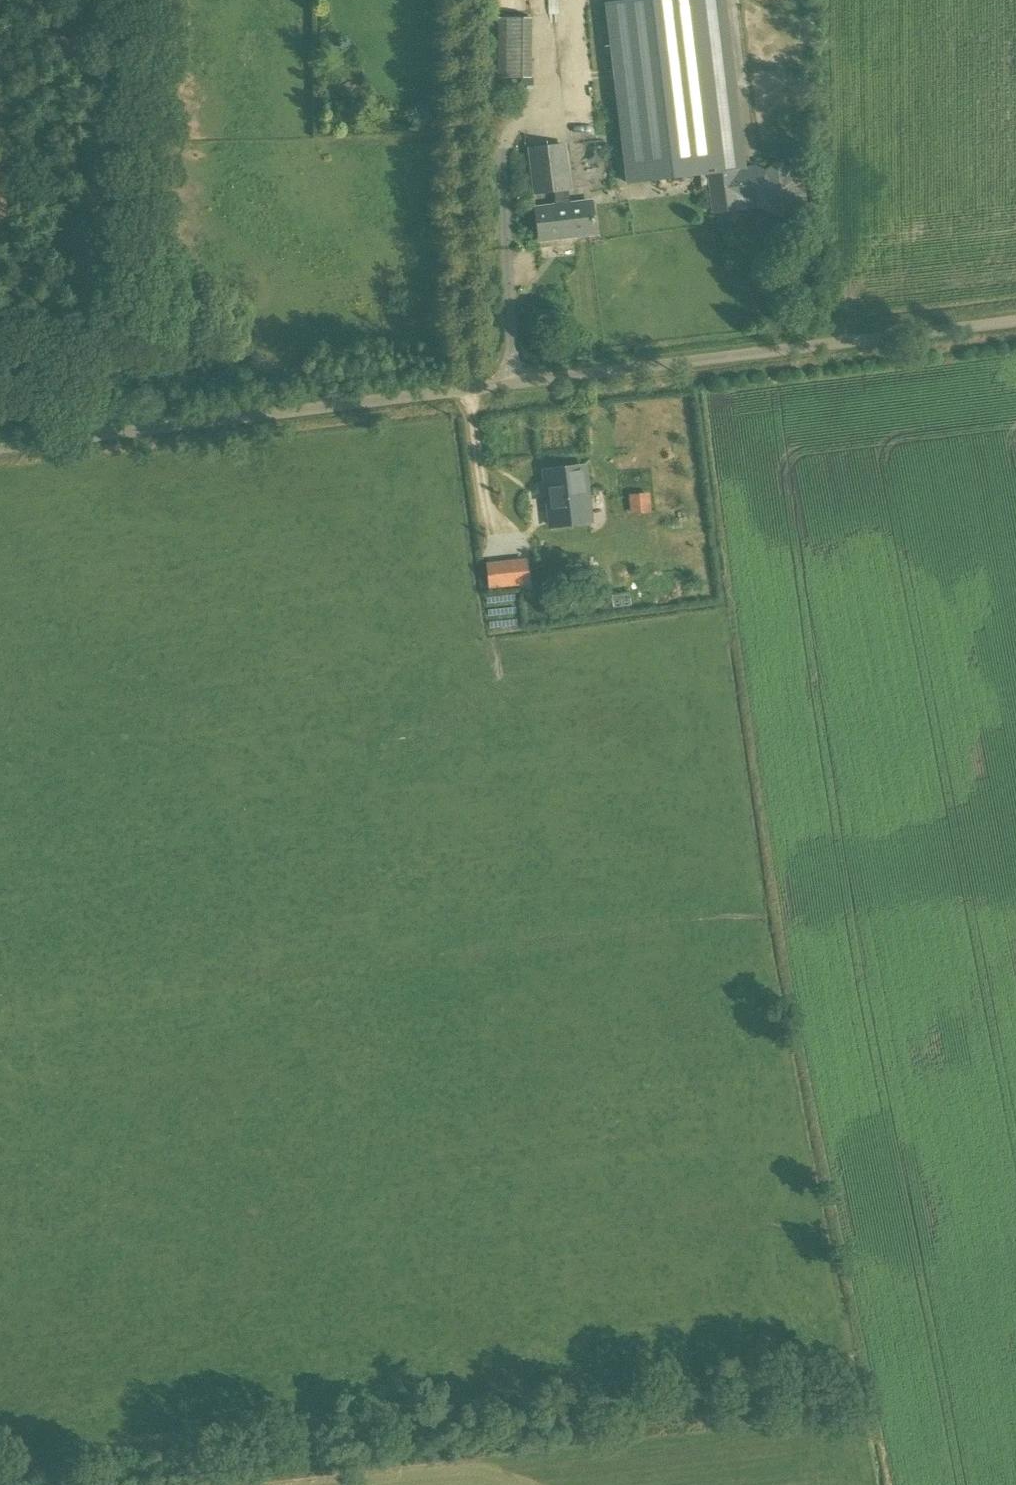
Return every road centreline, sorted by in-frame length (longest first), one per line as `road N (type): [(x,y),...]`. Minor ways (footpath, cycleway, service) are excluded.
road 1 (unclassified): [(0,447),(1015,322)]

